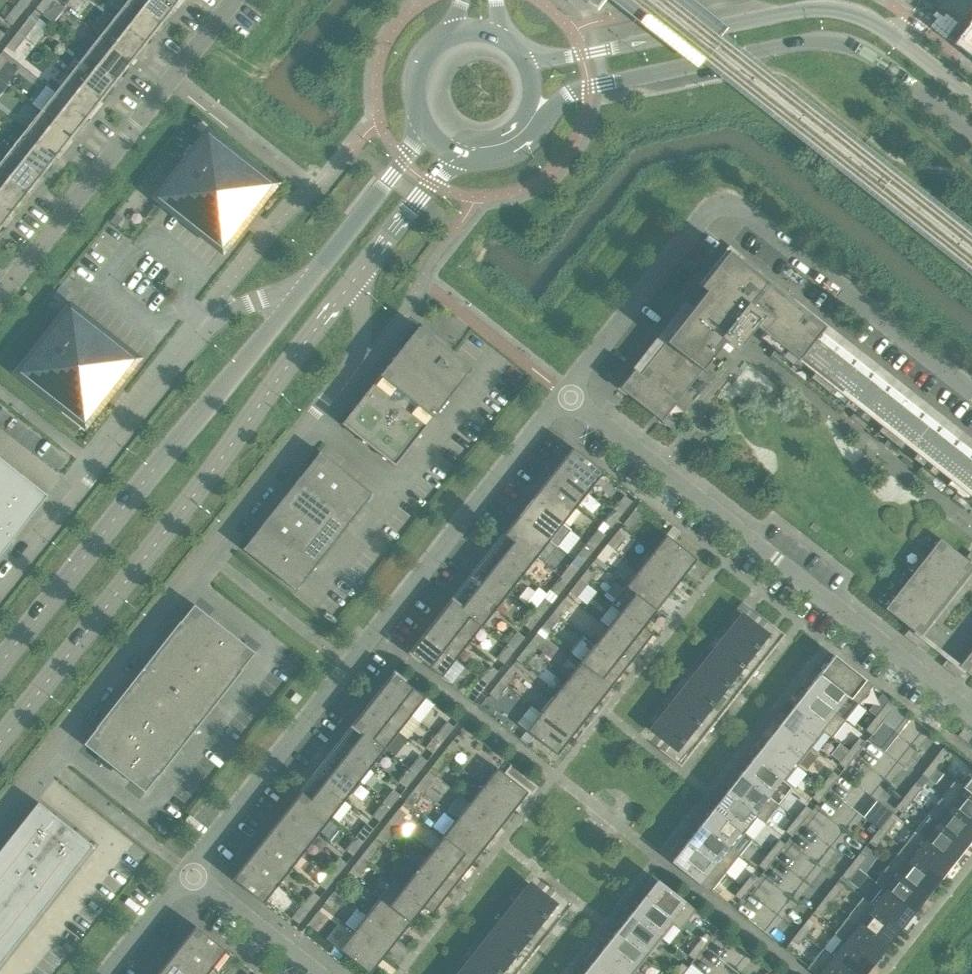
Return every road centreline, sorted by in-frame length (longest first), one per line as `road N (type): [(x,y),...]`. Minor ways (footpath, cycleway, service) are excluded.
road 1 (unclassified): [(0,816),(347,372),(362,304),(355,277)]
road 2 (residential): [(190,874),(569,395)]
road 3 (secondary): [(0,747),(355,277)]
road 4 (residential): [(971,709),(569,395)]
road 5 (secondary): [(311,285),(0,668)]
road 6 (tertiary): [(529,123),(588,87),(827,40),(871,53),(971,133)]
road 7 (tertiary): [(971,98),(884,29),(832,10),(544,61),(523,56)]
road 8 (unclassified): [(311,285),(244,309),(209,336),(0,598)]
road 9 (residential): [(0,302),(240,0)]
road 10 (residential): [(971,388),(730,204)]
road 11 (residential): [(569,395),(708,209),(730,204)]
road 12 (secondary): [(425,126),(311,285)]
road 13 (residential): [(190,874),(320,973)]
road 14 (secondary): [(355,277),(460,155)]
road 15 (residential): [(106,973),(190,874)]

